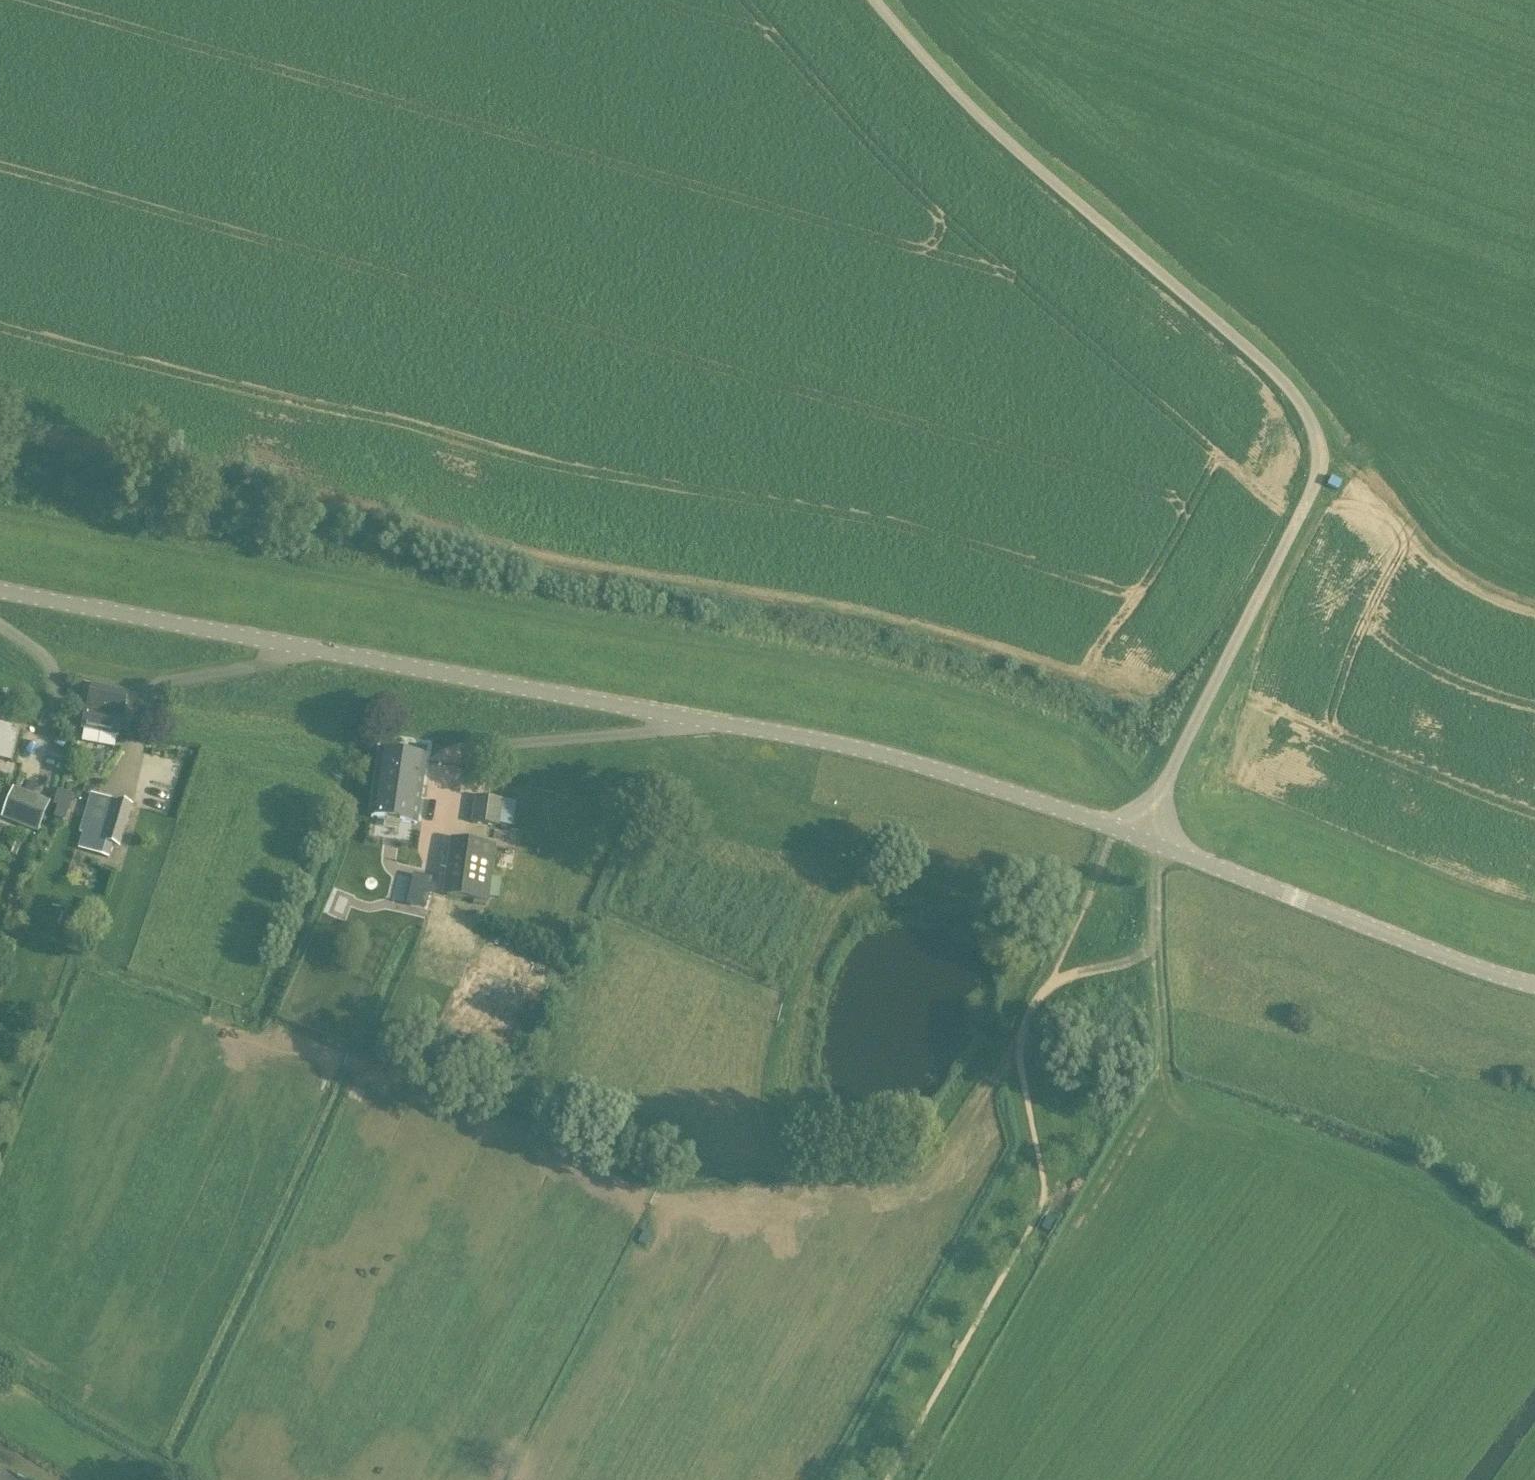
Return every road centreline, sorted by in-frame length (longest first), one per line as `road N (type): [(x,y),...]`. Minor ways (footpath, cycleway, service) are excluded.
road 1 (unclassified): [(1534,984),(923,764),(0,590)]

